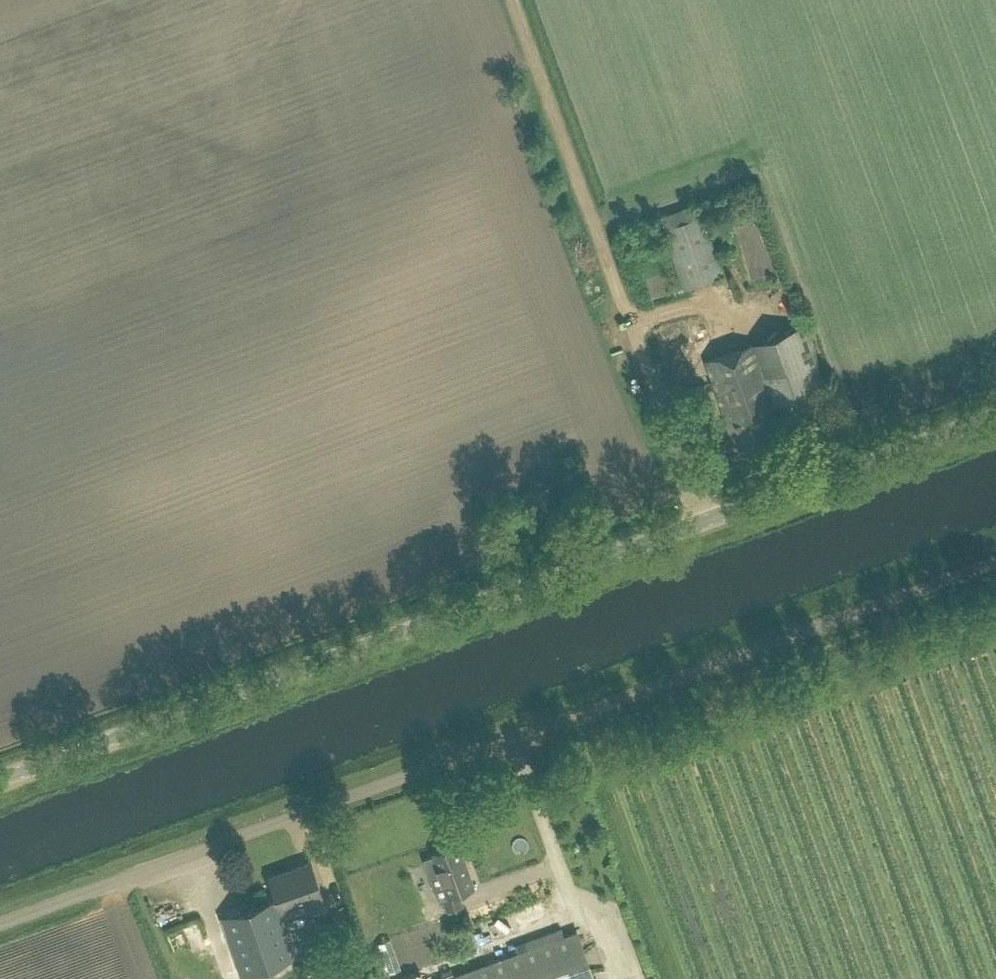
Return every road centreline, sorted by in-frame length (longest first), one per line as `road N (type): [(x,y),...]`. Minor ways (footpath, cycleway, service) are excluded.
road 1 (unclassified): [(995,559),(0,920)]
road 2 (unclassified): [(0,778),(995,421)]

